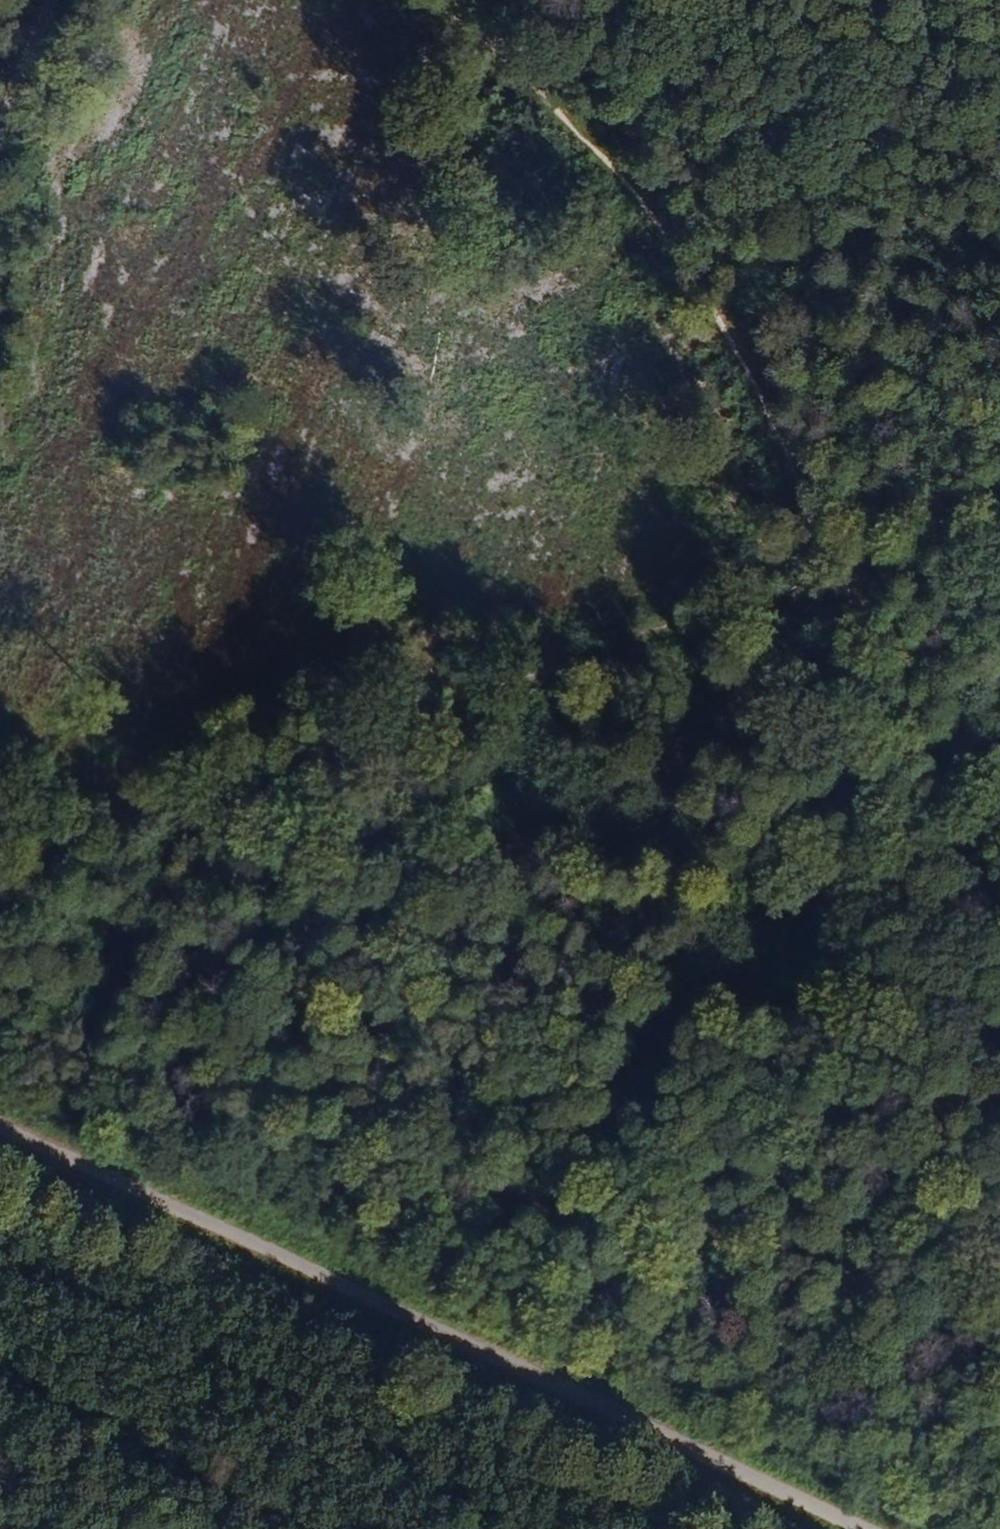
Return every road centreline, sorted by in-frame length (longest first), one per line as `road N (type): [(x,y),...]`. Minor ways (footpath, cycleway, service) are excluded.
road 1 (track): [(0,1128),(854,1528)]
road 2 (track): [(54,0),(0,131)]

